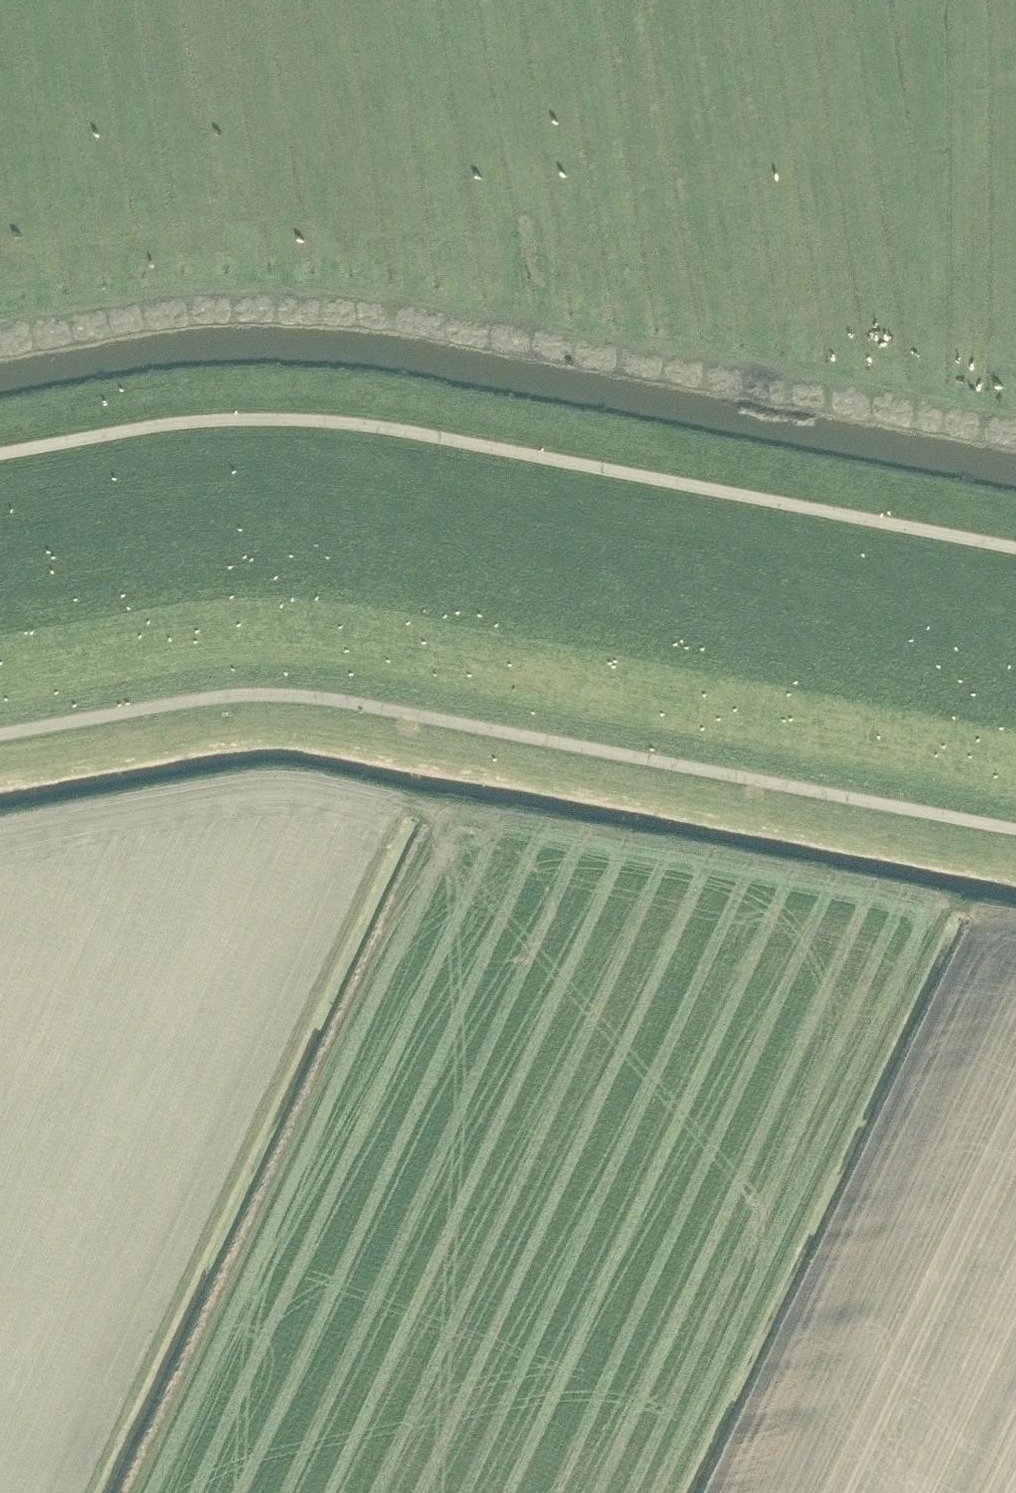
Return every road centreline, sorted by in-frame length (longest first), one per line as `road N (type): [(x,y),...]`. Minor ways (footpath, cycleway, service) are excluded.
road 1 (unclassified): [(1015,828),(289,694),(192,700),(0,735)]

